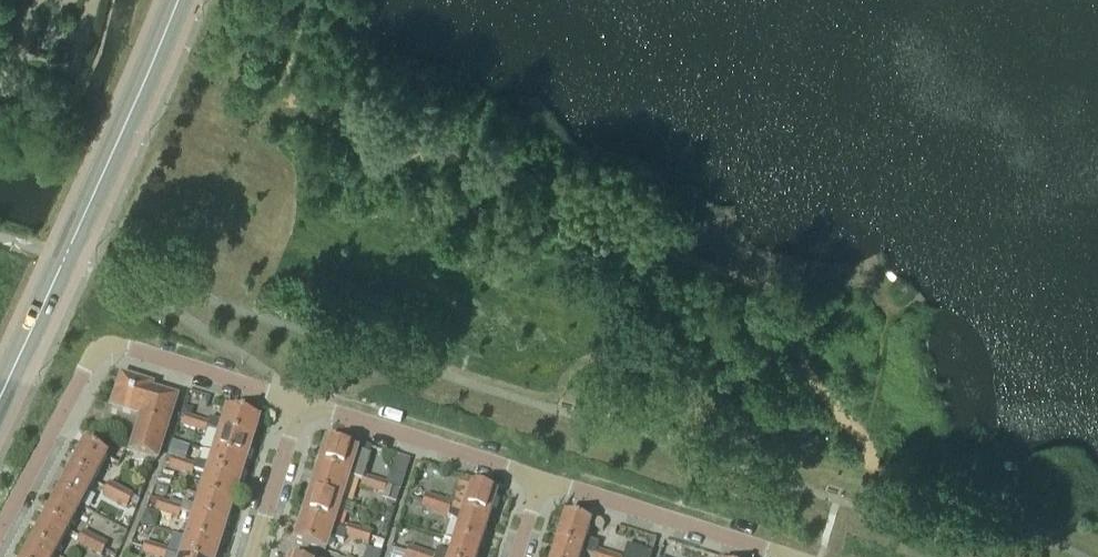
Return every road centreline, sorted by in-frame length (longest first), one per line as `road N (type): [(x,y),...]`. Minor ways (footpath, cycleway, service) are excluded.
road 1 (secondary): [(0,396),(177,0)]
road 2 (residential): [(0,527),(103,345),(301,402)]
road 3 (residential): [(790,556),(541,478)]
road 4 (residential): [(541,478),(301,402)]
road 5 (residential): [(301,402),(251,556)]

